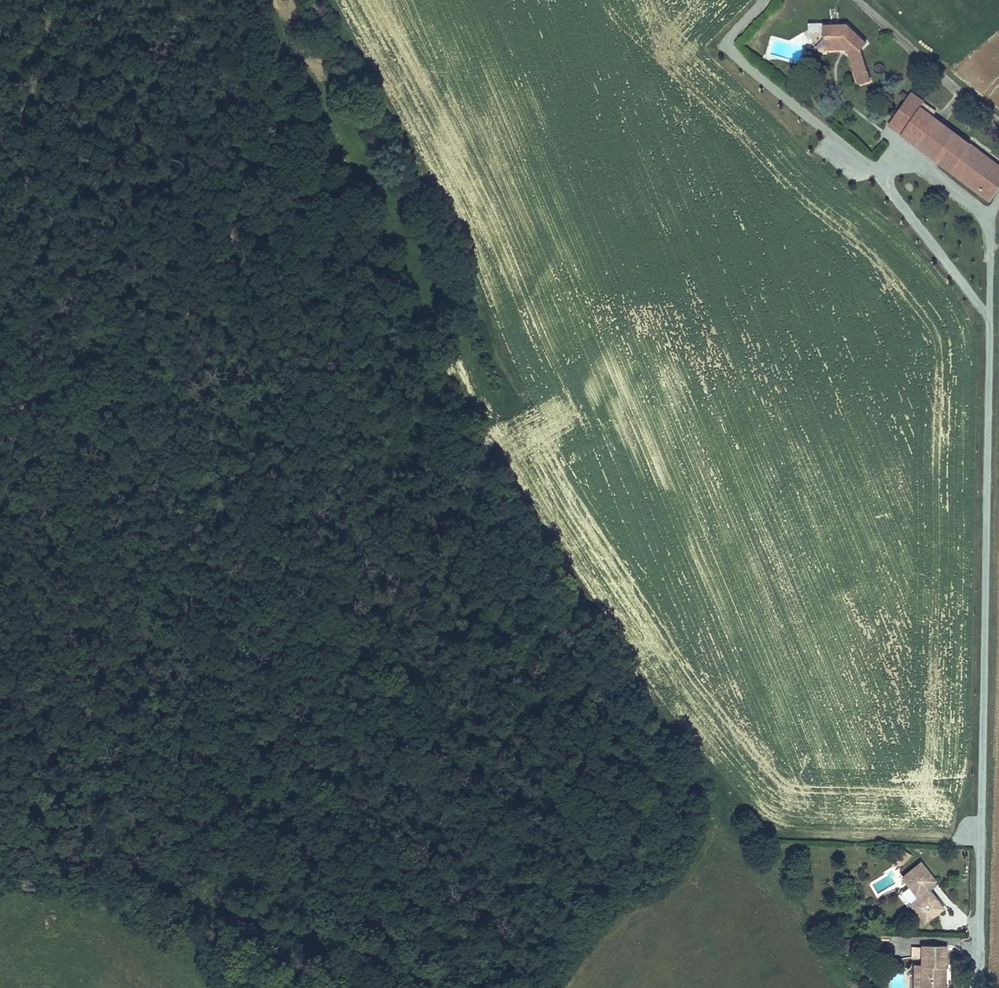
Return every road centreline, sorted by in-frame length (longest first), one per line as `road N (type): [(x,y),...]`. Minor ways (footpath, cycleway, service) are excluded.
road 1 (unclassified): [(991,254),(978,987)]

